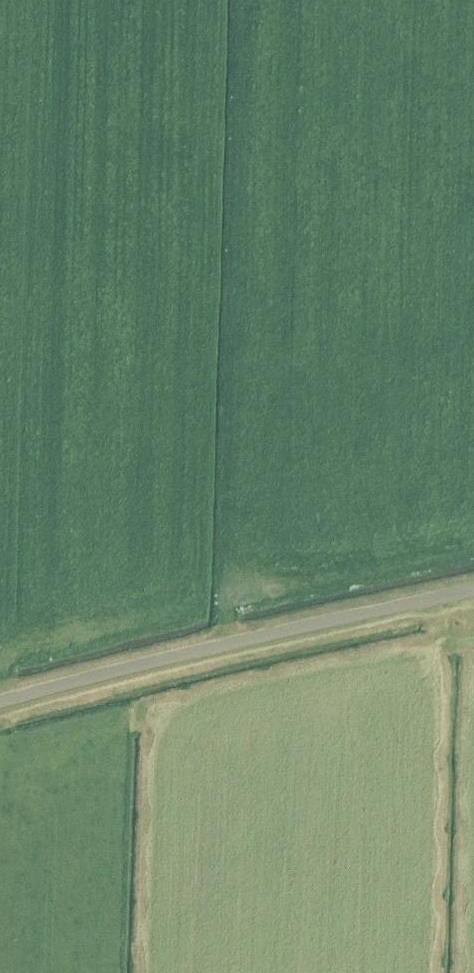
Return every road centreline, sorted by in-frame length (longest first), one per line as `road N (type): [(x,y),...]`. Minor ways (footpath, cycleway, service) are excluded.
road 1 (unclassified): [(0,705),(473,593)]

